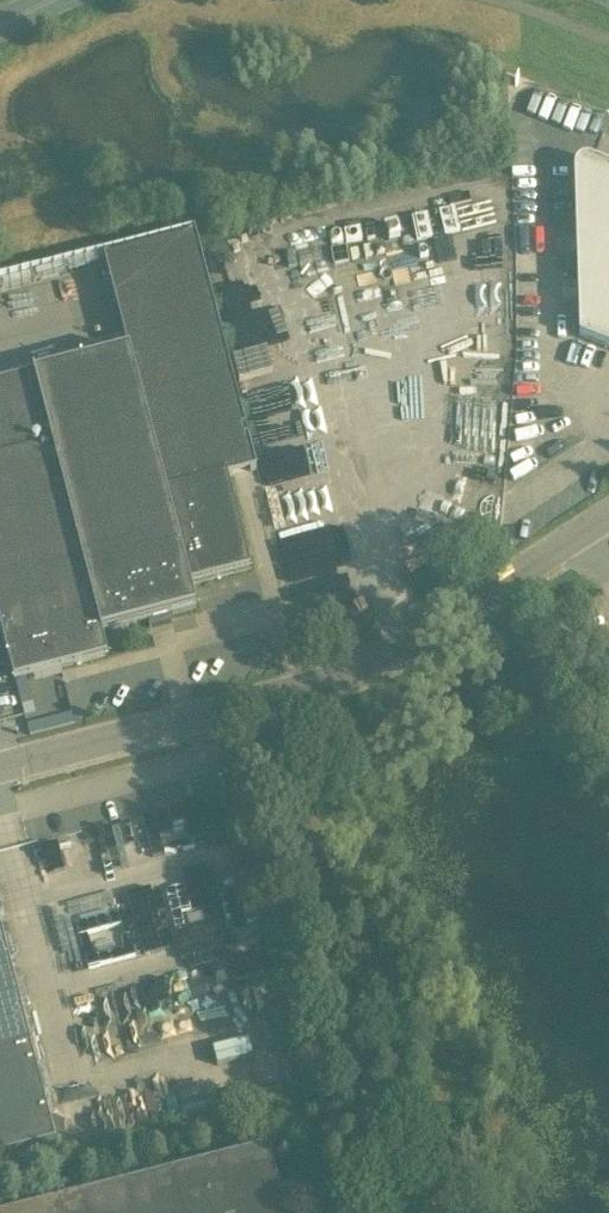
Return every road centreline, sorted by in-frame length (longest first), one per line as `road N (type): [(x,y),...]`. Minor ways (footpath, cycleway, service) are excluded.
road 1 (unclassified): [(0,768),(354,670),(442,626),(608,515)]

